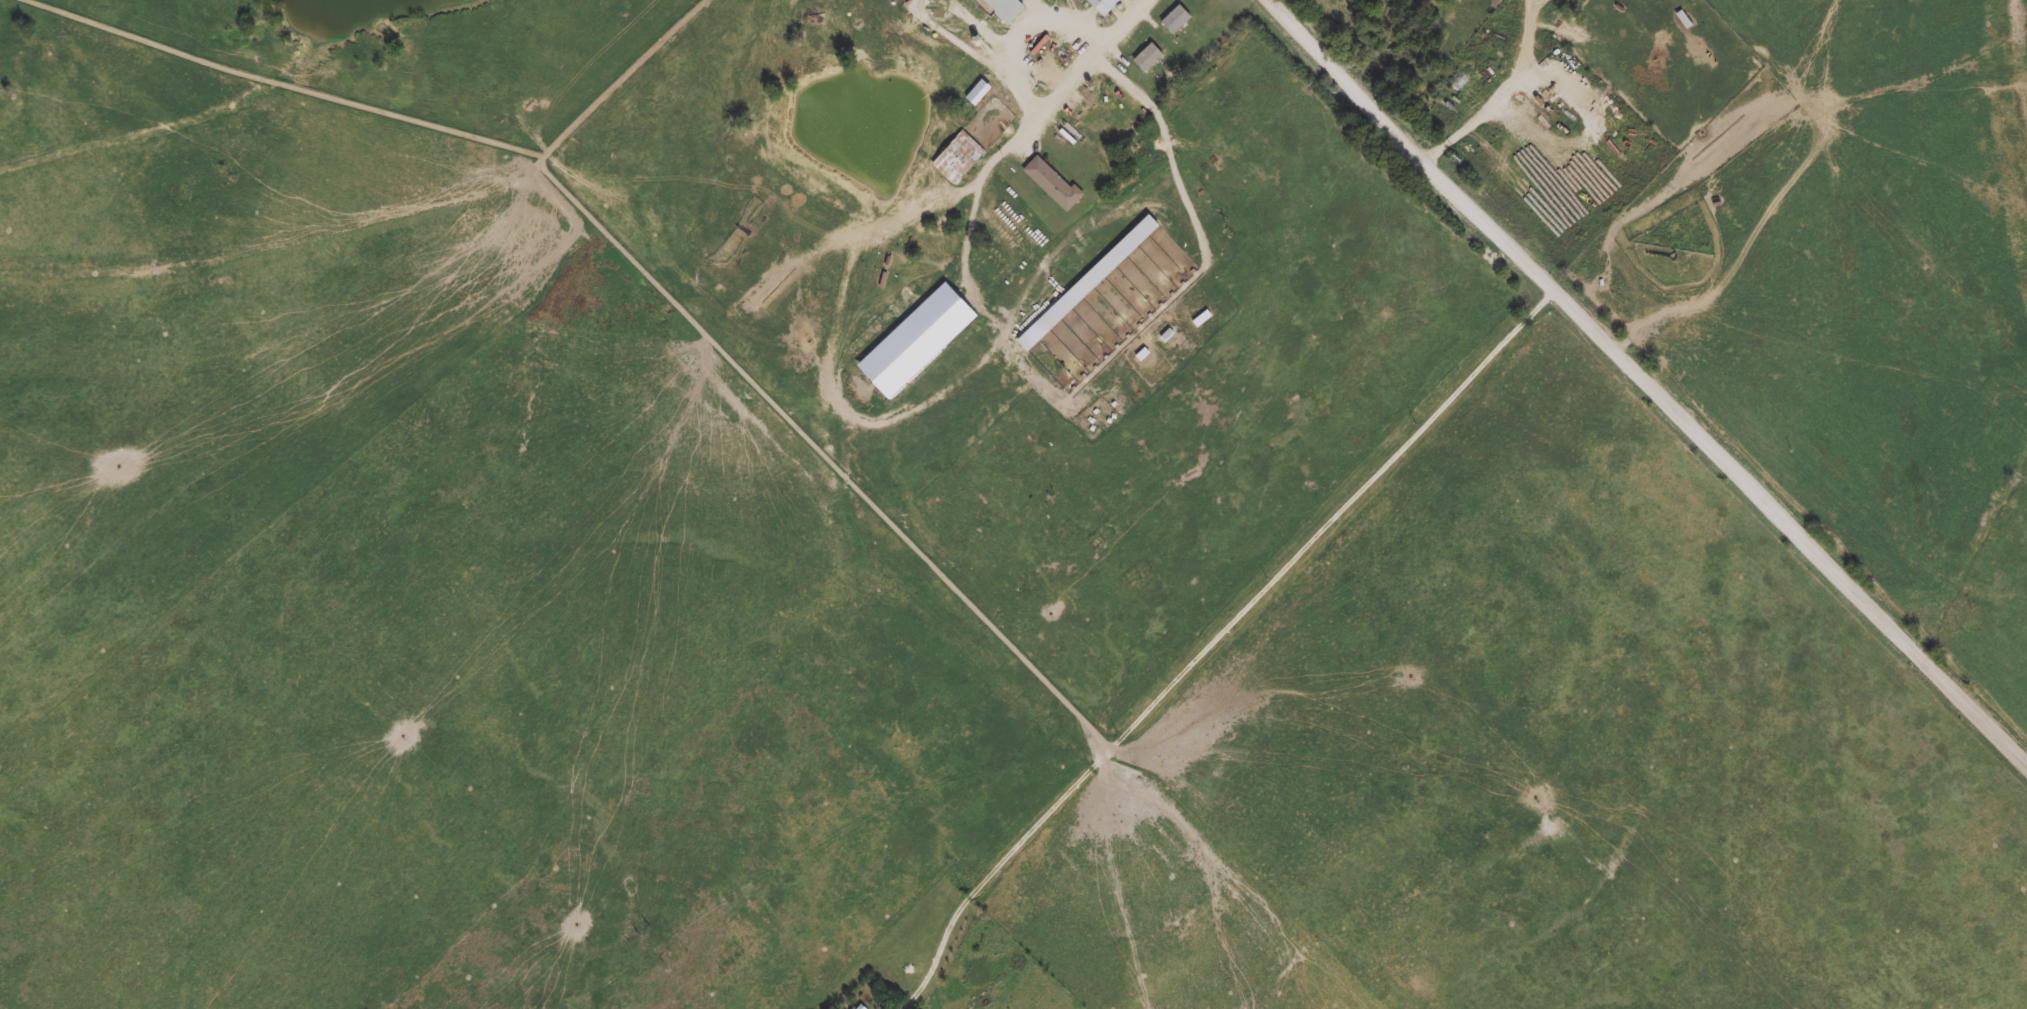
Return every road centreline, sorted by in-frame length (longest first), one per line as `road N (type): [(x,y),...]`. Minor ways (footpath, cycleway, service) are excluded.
road 1 (residential): [(2026,770),(1267,0)]

